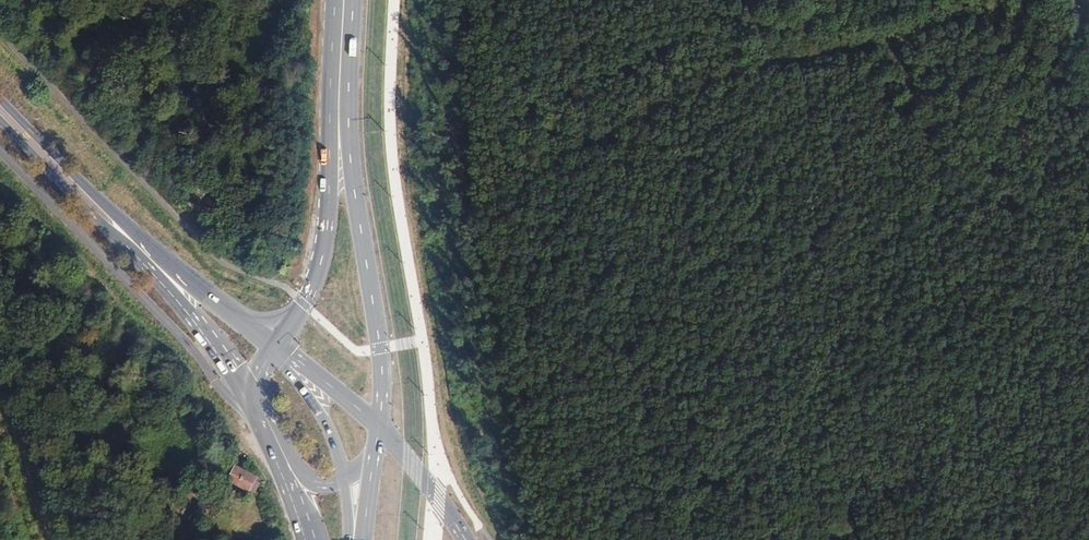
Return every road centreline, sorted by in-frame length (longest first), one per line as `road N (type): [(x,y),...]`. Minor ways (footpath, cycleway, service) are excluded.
road 1 (primary): [(0,120),(184,308),(248,403)]
road 2 (primary): [(380,426),(381,348),(341,63)]
road 3 (primary): [(256,331),(125,223),(0,99)]
road 4 (primary): [(341,63),(320,267),(278,345)]
road 5 (primary): [(345,480),(331,430),(273,352)]
road 6 (secondary): [(466,539),(380,426)]
road 7 (secondary): [(380,426),(278,345)]

